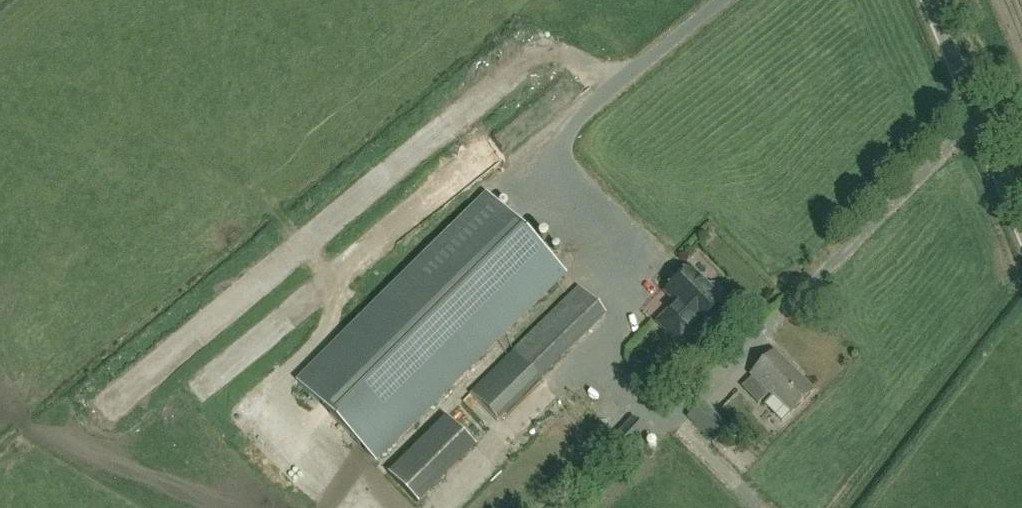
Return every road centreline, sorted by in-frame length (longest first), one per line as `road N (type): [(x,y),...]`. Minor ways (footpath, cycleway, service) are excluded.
road 1 (unclassified): [(1021,225),(930,0)]

